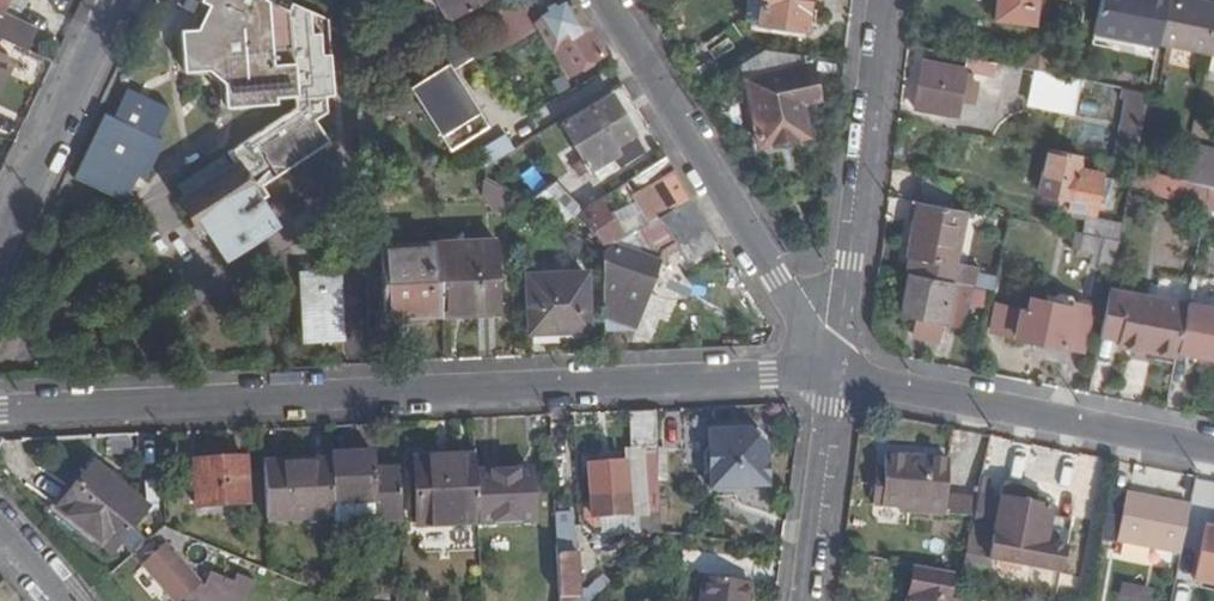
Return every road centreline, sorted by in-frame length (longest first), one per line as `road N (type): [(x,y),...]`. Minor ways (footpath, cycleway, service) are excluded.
road 1 (residential): [(0,410),(833,376)]
road 2 (residential): [(833,376),(602,0)]
road 3 (residential): [(833,376),(1213,452)]
road 4 (tertiary): [(886,0),(833,376)]
road 5 (residential): [(114,0),(0,235)]
road 6 (tertiary): [(833,376),(802,600)]

